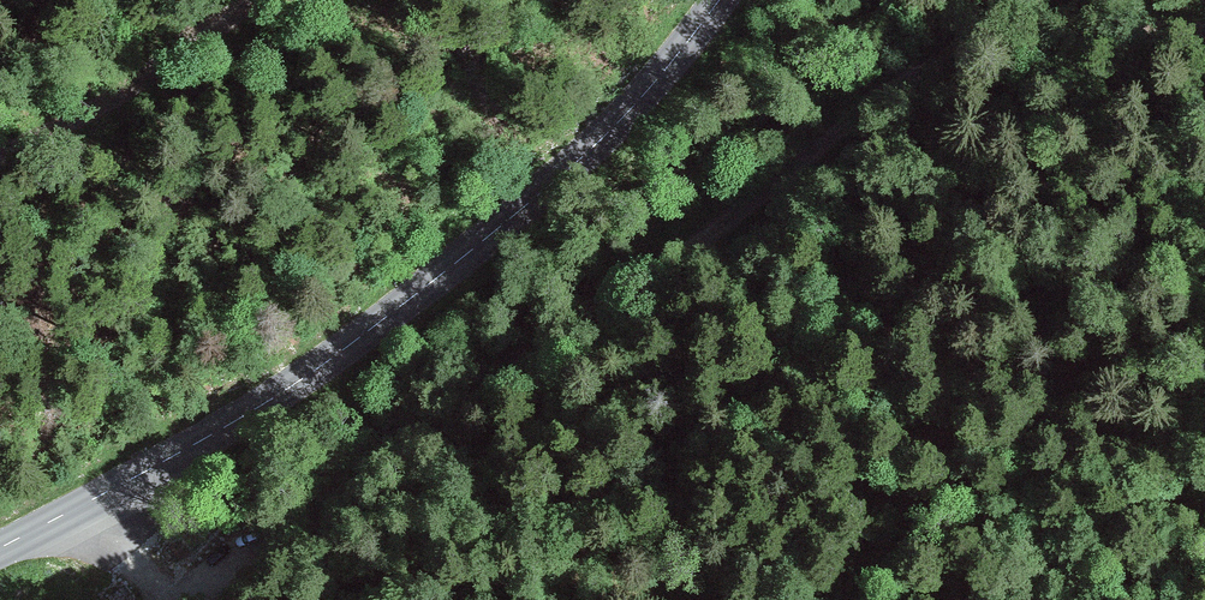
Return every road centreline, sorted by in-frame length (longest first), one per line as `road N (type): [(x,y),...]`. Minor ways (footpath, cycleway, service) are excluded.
road 1 (track): [(1204,6),(1102,13),(956,43),(787,160),(416,440),(174,585)]
road 2 (secondary): [(0,550),(225,429),(351,346),(636,106),(718,0)]
road 3 (track): [(263,0),(36,141),(0,155)]
road 4 (track): [(76,509),(174,585)]

